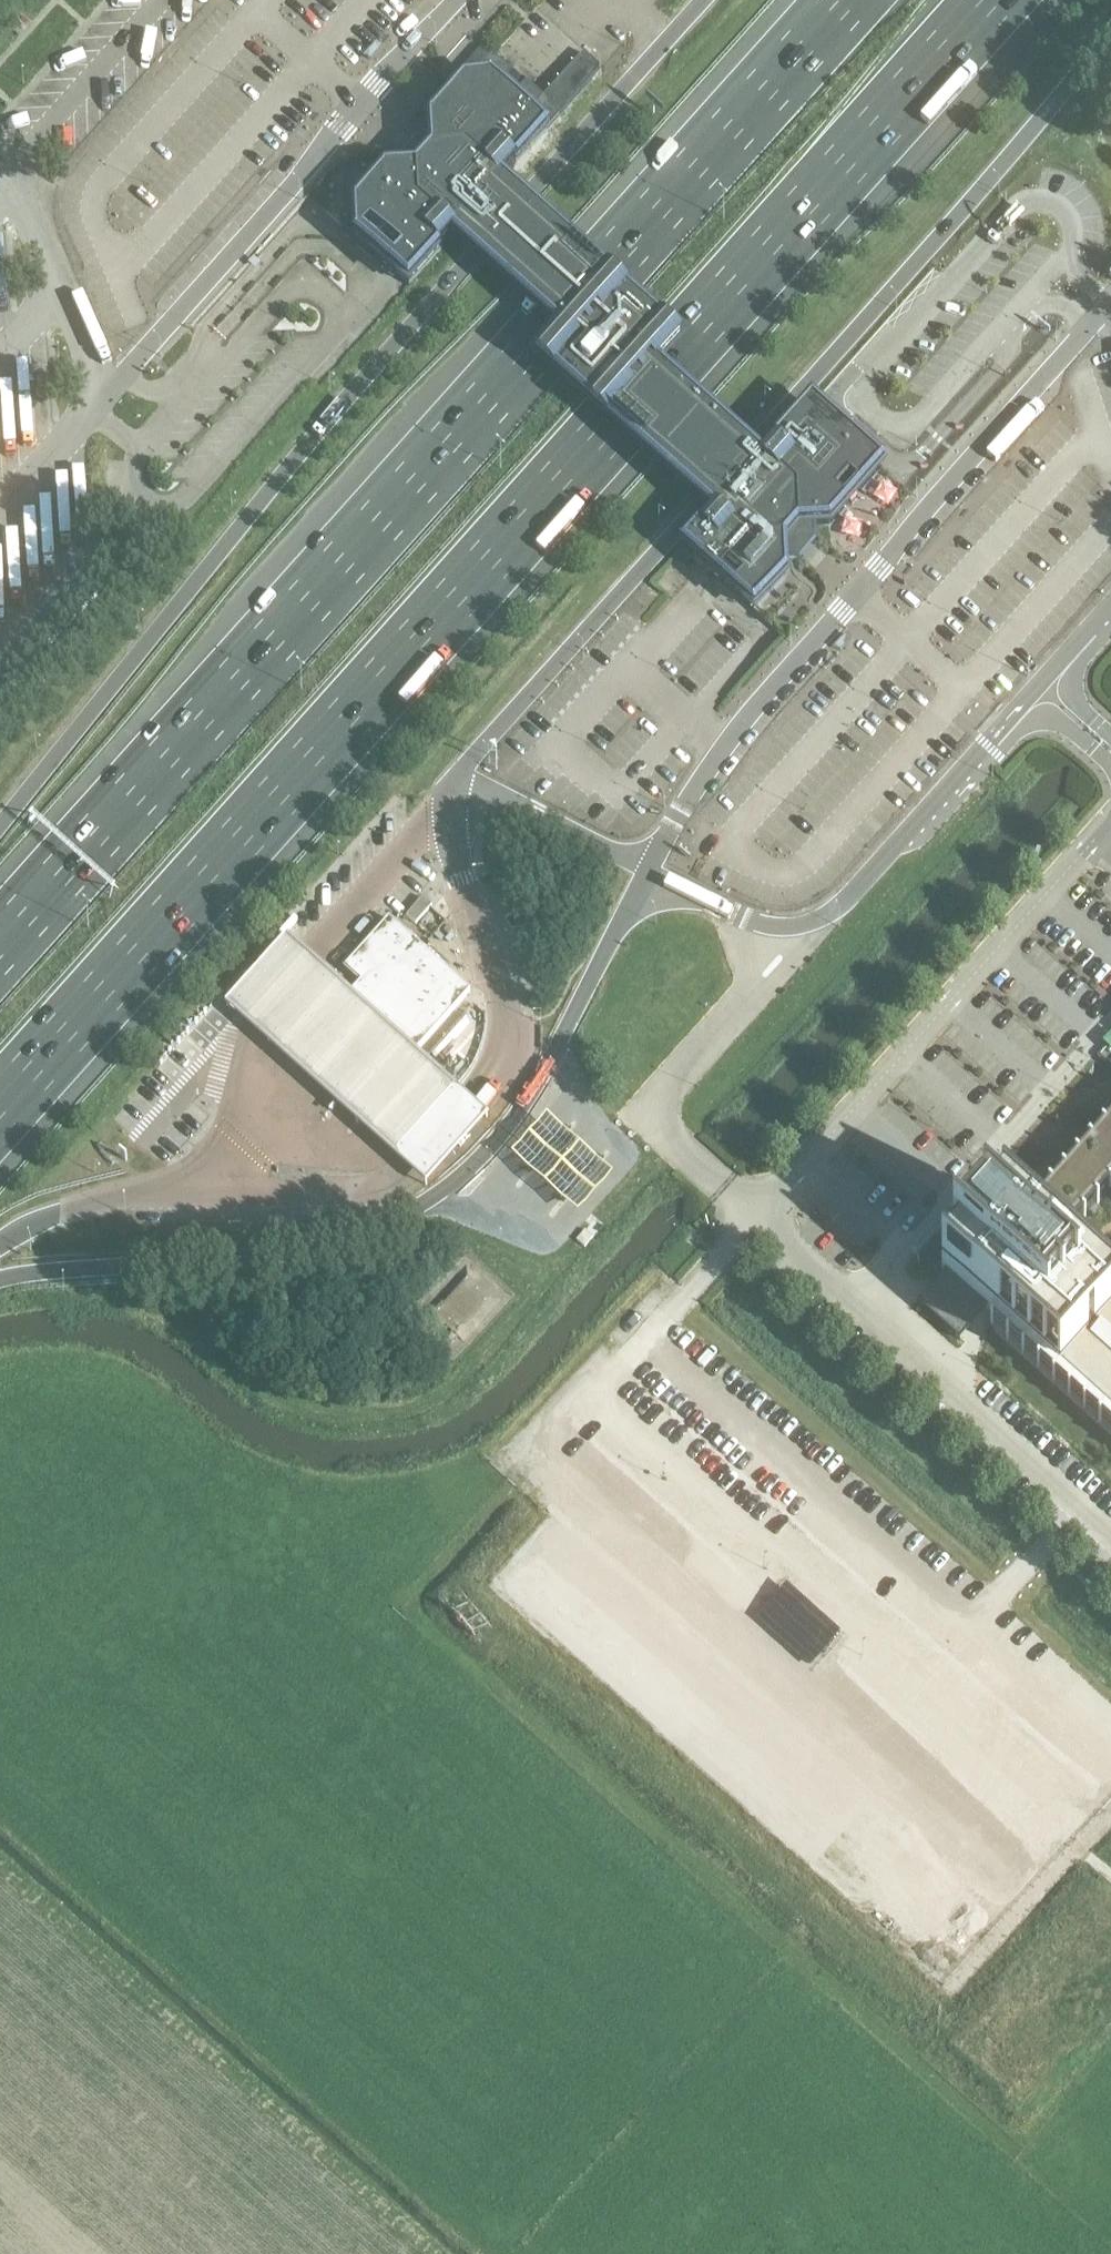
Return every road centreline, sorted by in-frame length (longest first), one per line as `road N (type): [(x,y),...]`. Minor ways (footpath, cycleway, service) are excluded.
road 1 (motorway): [(0,1107),(996,0)]
road 2 (motorway): [(849,0),(0,948)]

